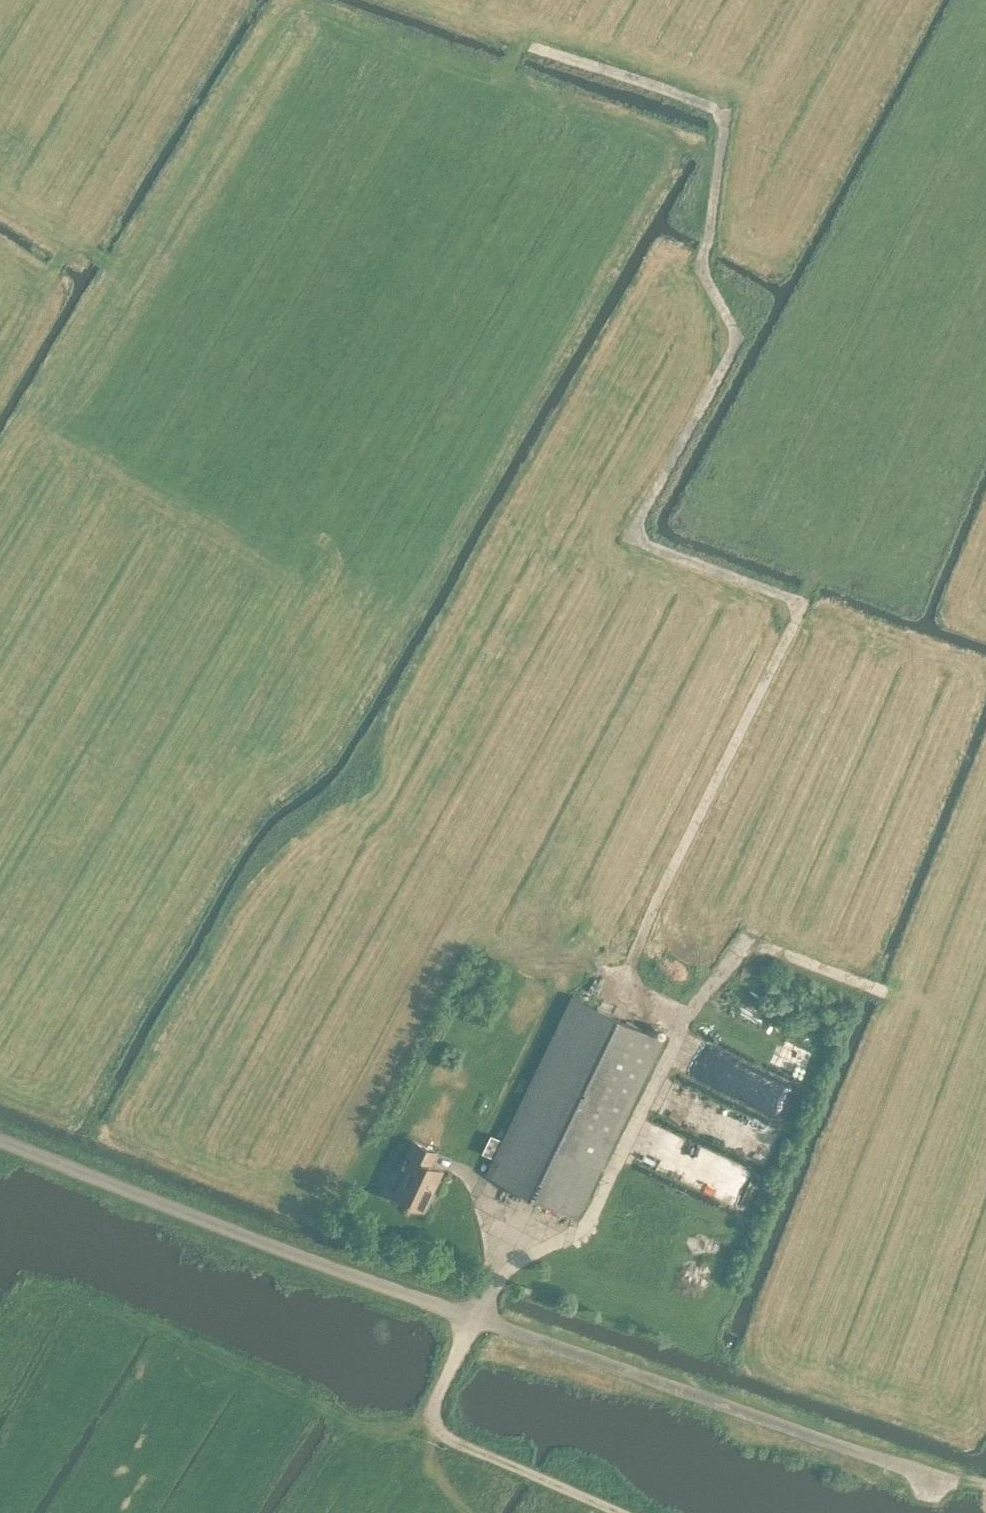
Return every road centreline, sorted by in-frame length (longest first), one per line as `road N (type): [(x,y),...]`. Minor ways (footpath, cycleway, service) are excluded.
road 1 (unclassified): [(0,1139),(950,1484)]
road 2 (track): [(616,1512),(443,1439),(435,1415),(474,1315)]

